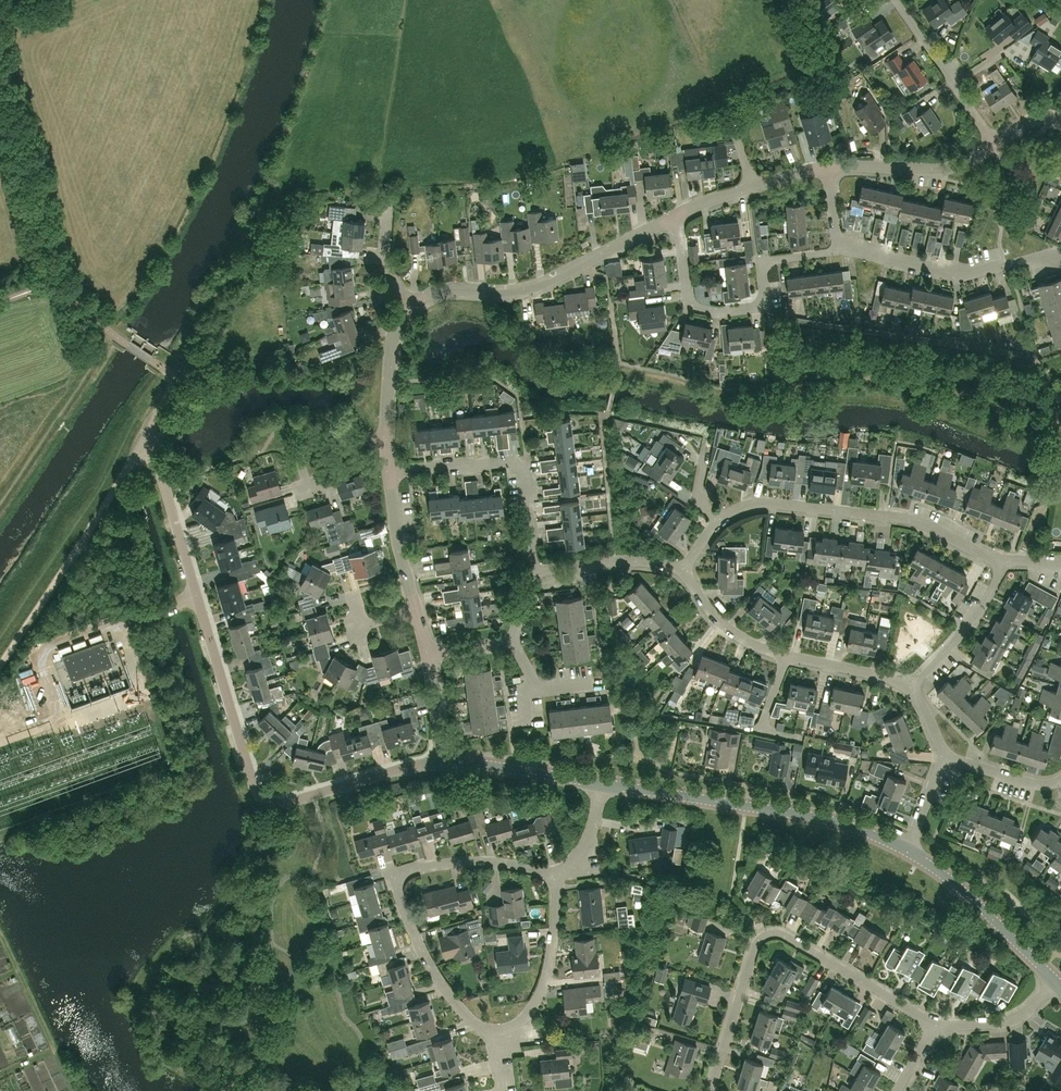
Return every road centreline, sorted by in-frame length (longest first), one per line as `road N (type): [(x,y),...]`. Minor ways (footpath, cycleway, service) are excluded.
road 1 (residential): [(442,761),(276,805),(256,793),(155,456),(152,423),(174,385),(152,360)]
road 2 (residential): [(499,1029),(478,1027),(428,966),(405,918),(399,874),(471,858),(557,873)]
road 3 (residential): [(713,1090),(756,945),(767,934),(785,937),(921,1016)]
road 4 (residential): [(906,851),(800,815),(603,782)]
road 5 (residential): [(718,517),(779,503),(908,521),(1002,562)]
road 6 (residential): [(410,305),(446,291),(520,292),(677,217)]
road 7 (residential): [(840,252),(763,261),(761,299),(753,309),(707,311),(685,293),(677,217)]
road 8 (track): [(0,665),(92,531),(133,454),(153,442)]
road 9 (residential): [(536,573),(525,469),(390,470)]
road 10 (residential): [(1060,256),(963,274),(840,252)]
road 11 (track): [(115,335),(0,505)]
road 12 (residential): [(1056,982),(957,886),(906,851)]
road 13 (residential): [(499,1029),(526,1015),(548,972),(557,873)]
road 14 (track): [(0,931),(75,1090)]
road 15 (residential): [(827,169),(939,170),(995,145)]
road 16 (residential): [(603,782),(442,761)]
road 17 (track): [(0,141),(49,289)]
road 18 (residential): [(913,687),(976,613),(1002,562)]
road 19 (residential): [(536,573),(632,563),(688,569)]
road 20 (residential): [(418,611),(390,470)]
road 21 (residential): [(388,444),(393,341),(410,305)]
road 22 (residential): [(325,484),(308,489),(305,449),(388,444)]
road 23 (residential): [(787,657),(718,622),(688,569)]
road 24 (residential): [(935,1025),(1017,1017),(1056,982)]
road 25 (residential): [(946,758),(1038,785),(1060,779)]

